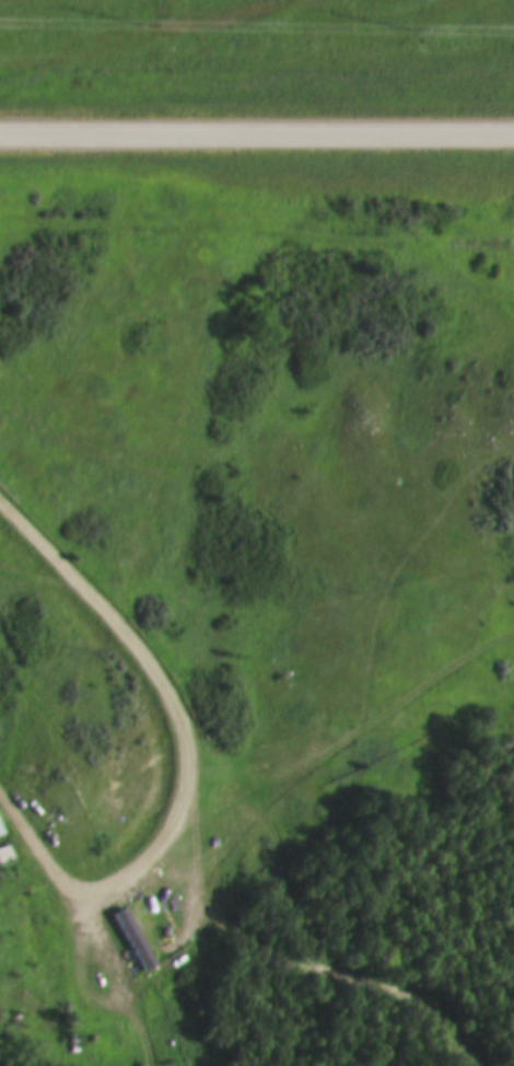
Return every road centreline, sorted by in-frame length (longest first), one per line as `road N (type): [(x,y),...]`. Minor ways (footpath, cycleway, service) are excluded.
road 1 (tertiary): [(0,130),(513,124)]
road 2 (track): [(168,822),(240,800),(265,810),(317,957),(334,973),(414,998),(459,1035),(477,1065)]

